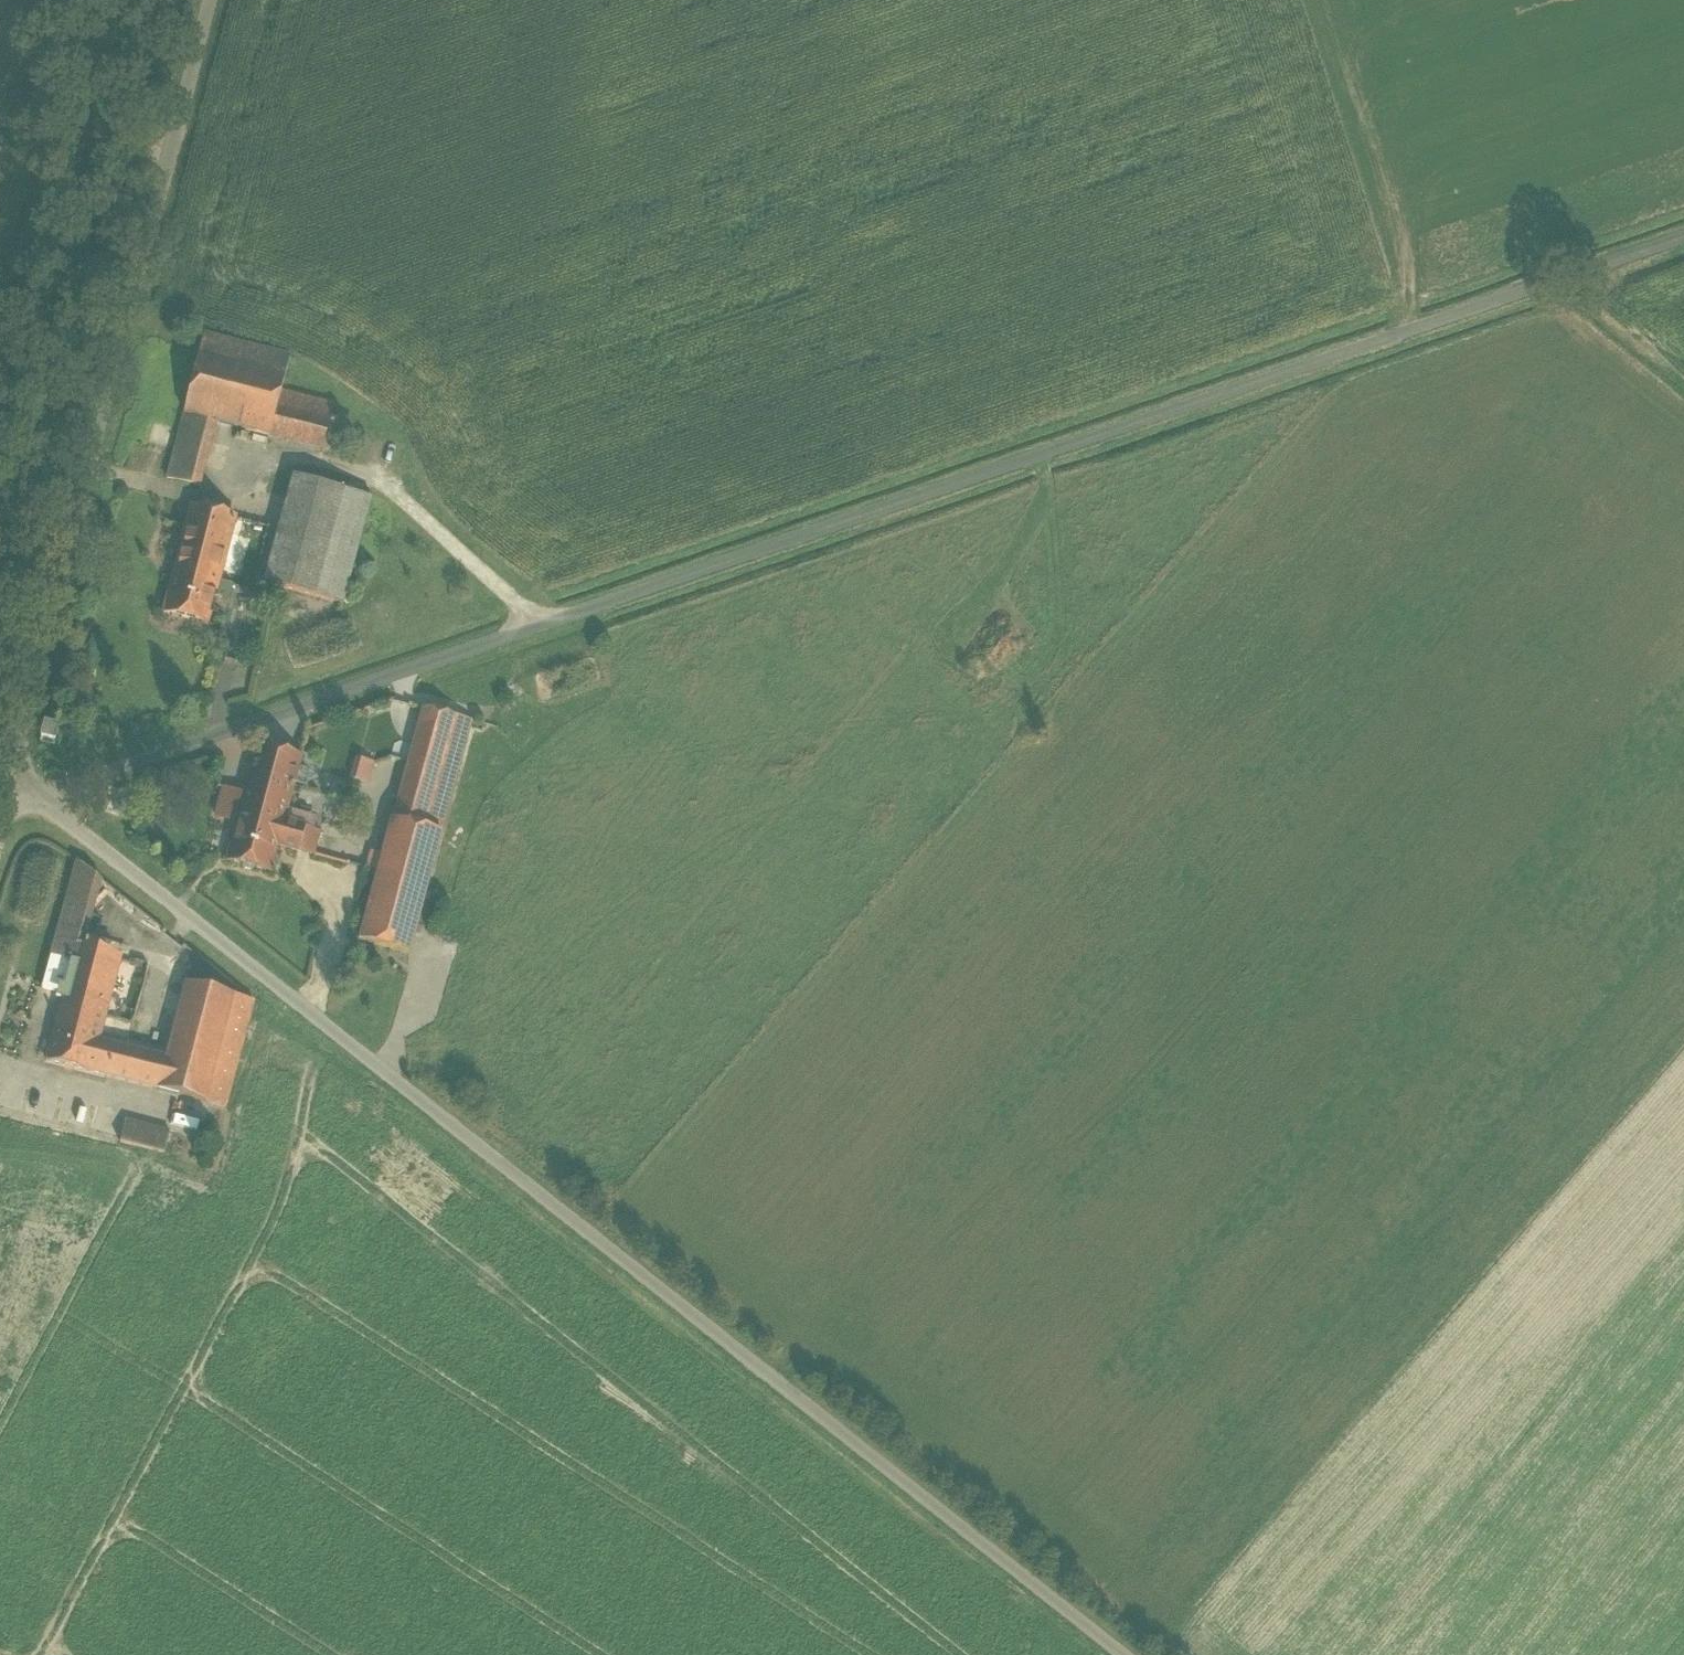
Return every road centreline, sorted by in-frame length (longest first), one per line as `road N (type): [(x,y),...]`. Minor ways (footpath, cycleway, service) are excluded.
road 1 (track): [(37,797),(1683,239)]
road 2 (track): [(1119,1654),(37,797)]
road 3 (unclassified): [(0,785),(206,0)]
road 4 (track): [(165,159),(0,119)]

